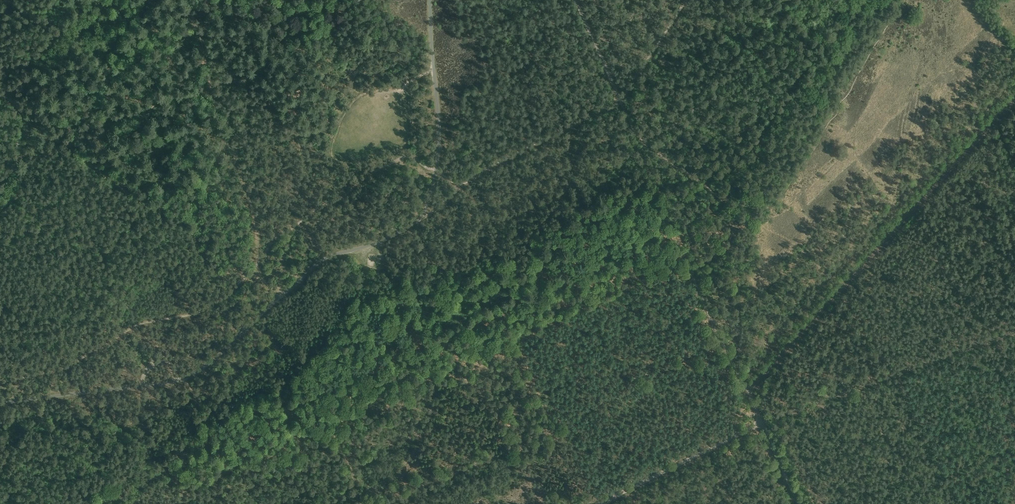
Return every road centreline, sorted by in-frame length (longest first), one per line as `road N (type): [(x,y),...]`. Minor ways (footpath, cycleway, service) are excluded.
road 1 (unclassified): [(0,403),(190,374),(318,262),(418,220),(438,152),(429,0)]
road 2 (track): [(1014,97),(747,392)]
road 3 (track): [(1014,331),(761,421)]
road 4 (track): [(761,421),(599,503)]

